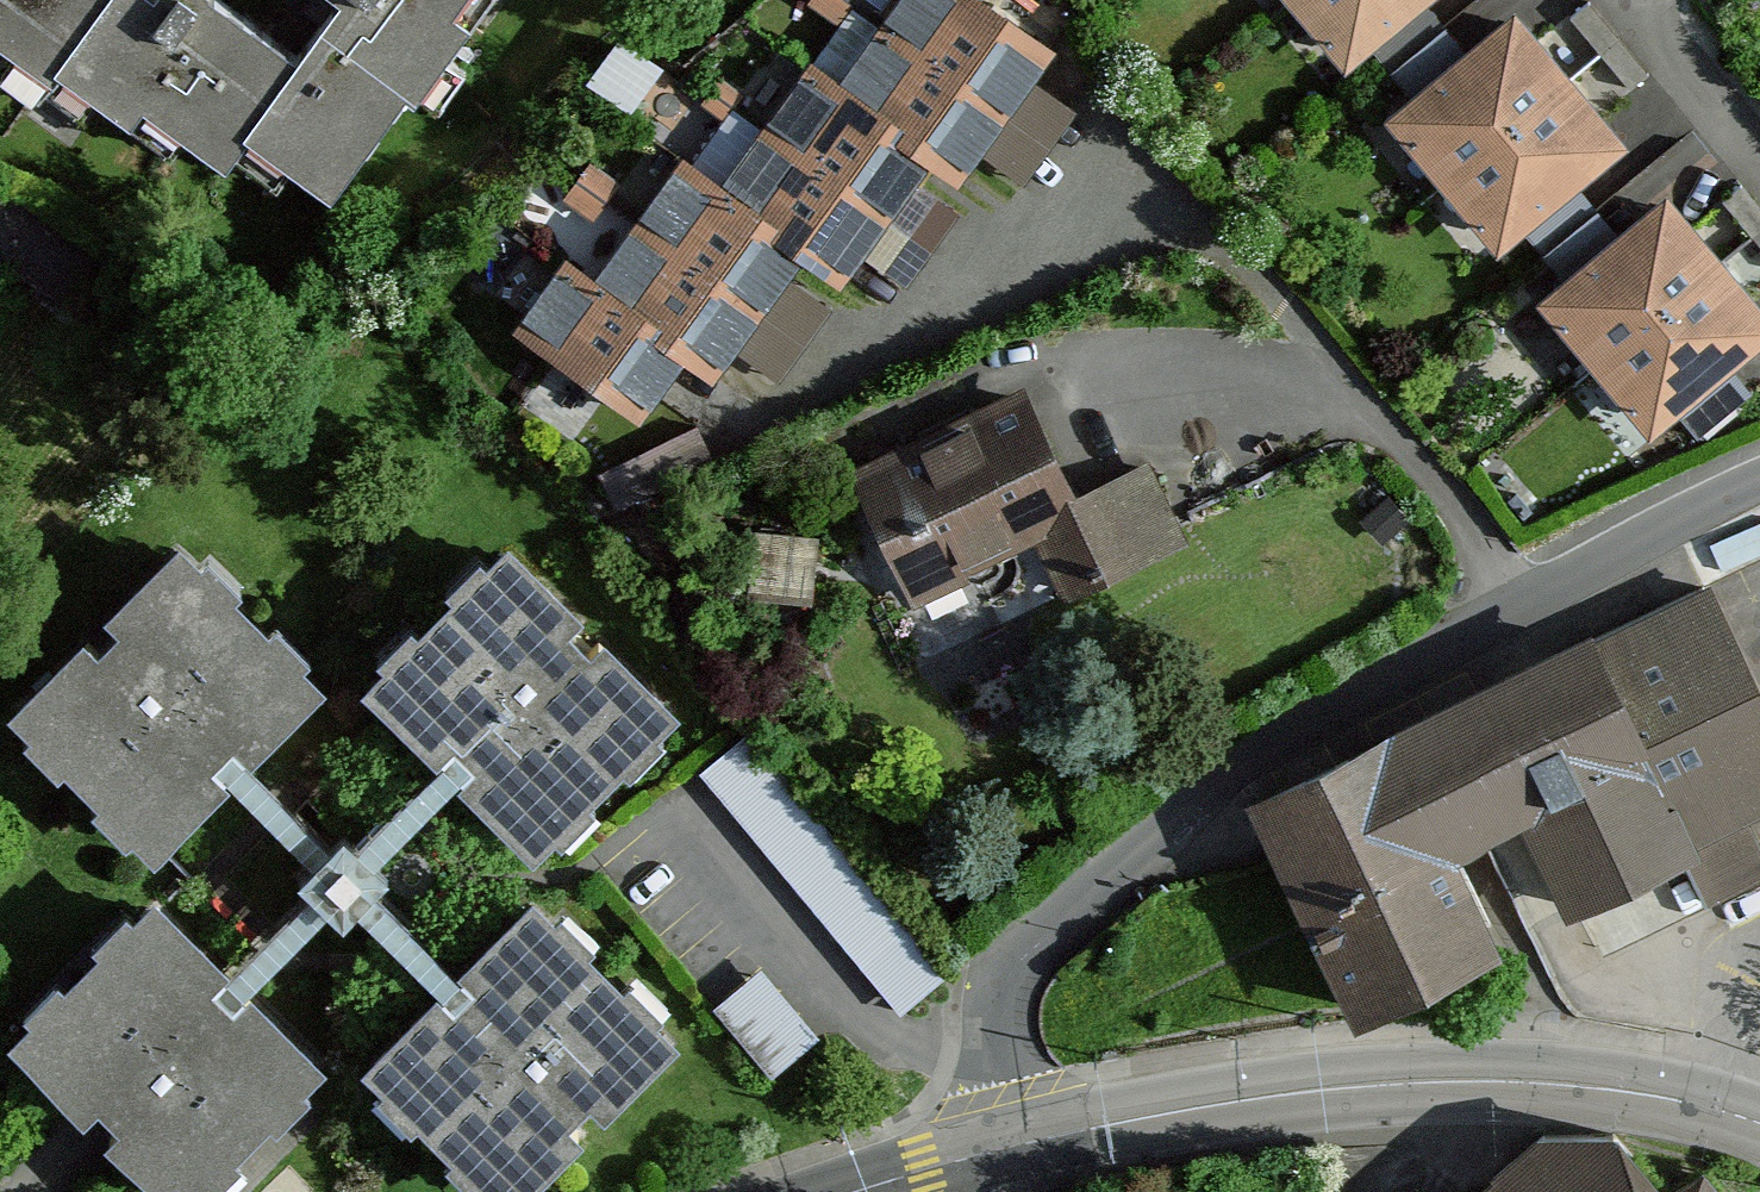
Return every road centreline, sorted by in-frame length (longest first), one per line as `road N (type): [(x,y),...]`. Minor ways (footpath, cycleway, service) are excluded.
road 1 (residential): [(1759,481),(1320,729),(1075,910),(1028,954),(1002,996),(997,1061),(1011,1142)]
road 2 (tertiary): [(1759,1123),(1628,1090),(1477,1079),(1305,1088),(1011,1142)]
road 3 (tertiary): [(1011,1142),(836,1191)]

